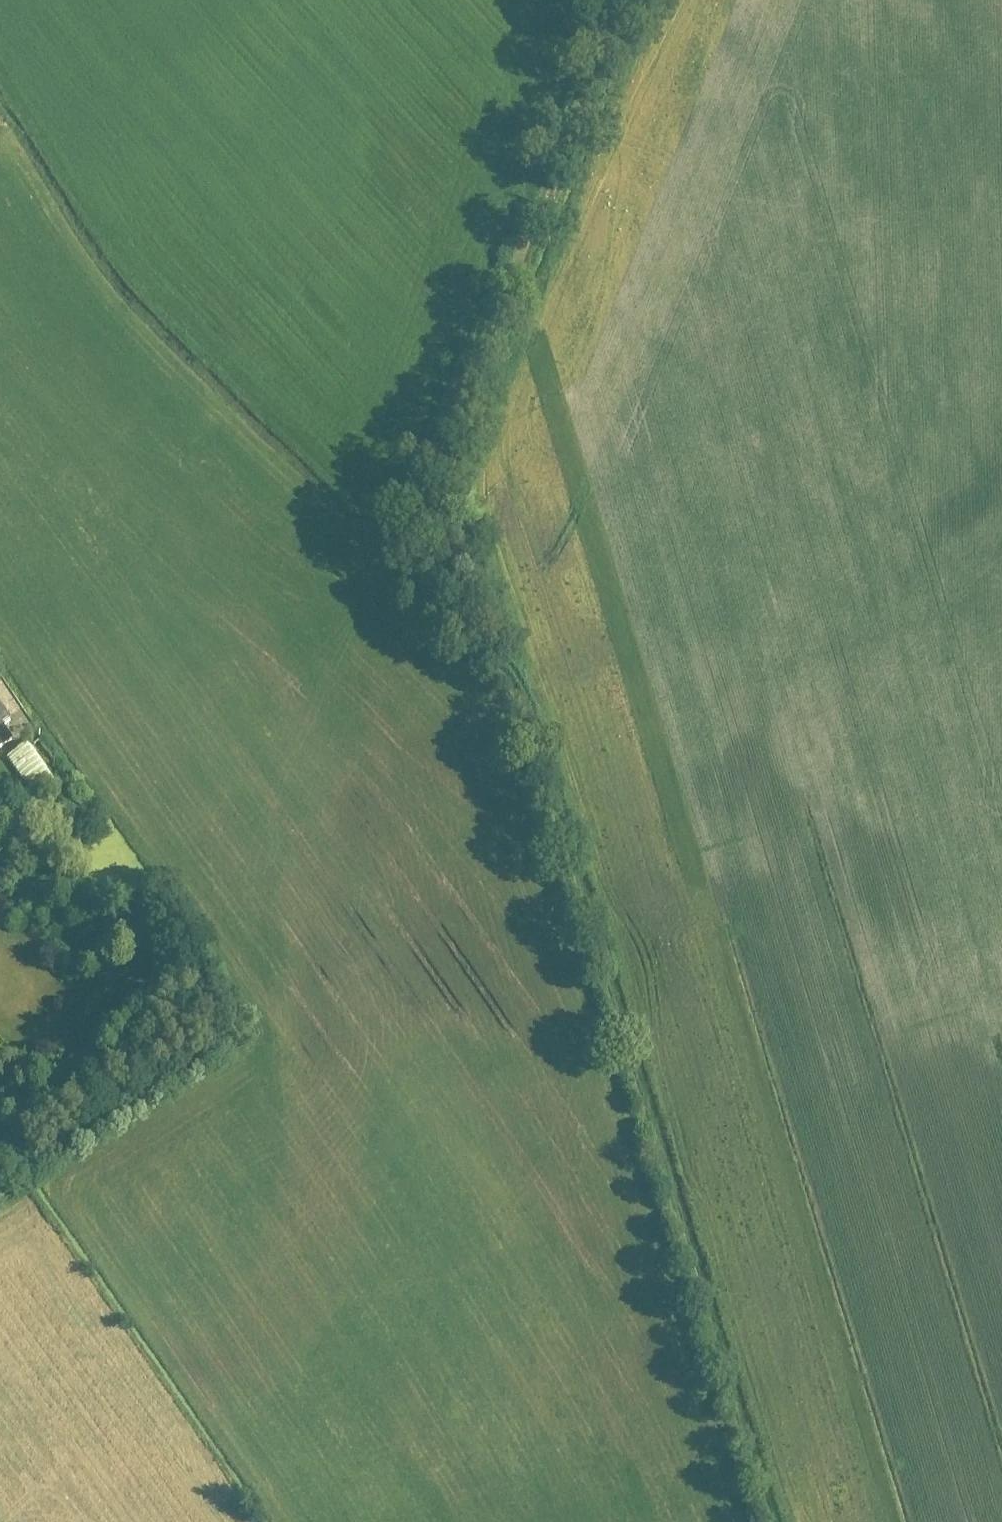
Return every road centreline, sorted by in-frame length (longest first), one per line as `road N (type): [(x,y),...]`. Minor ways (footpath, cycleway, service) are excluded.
road 1 (track): [(766,1521),(517,687),(390,567),(627,0)]

